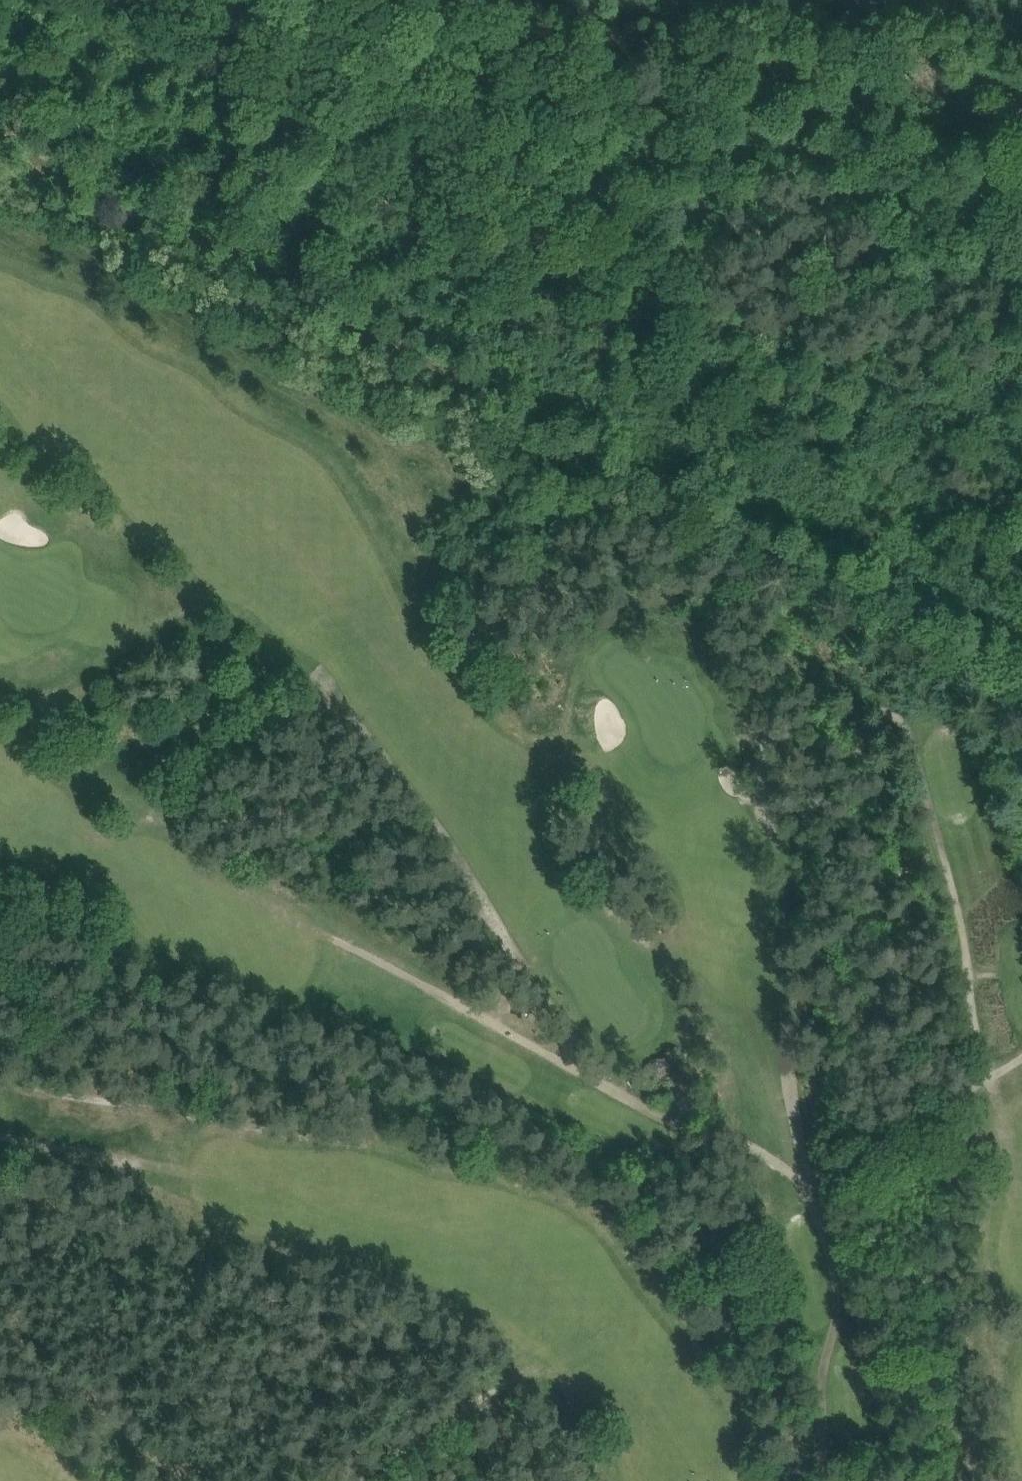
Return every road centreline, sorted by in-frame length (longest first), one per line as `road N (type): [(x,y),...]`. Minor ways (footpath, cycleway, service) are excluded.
road 1 (track): [(1021,676),(0,111)]
road 2 (track): [(697,1267),(1021,1049)]

